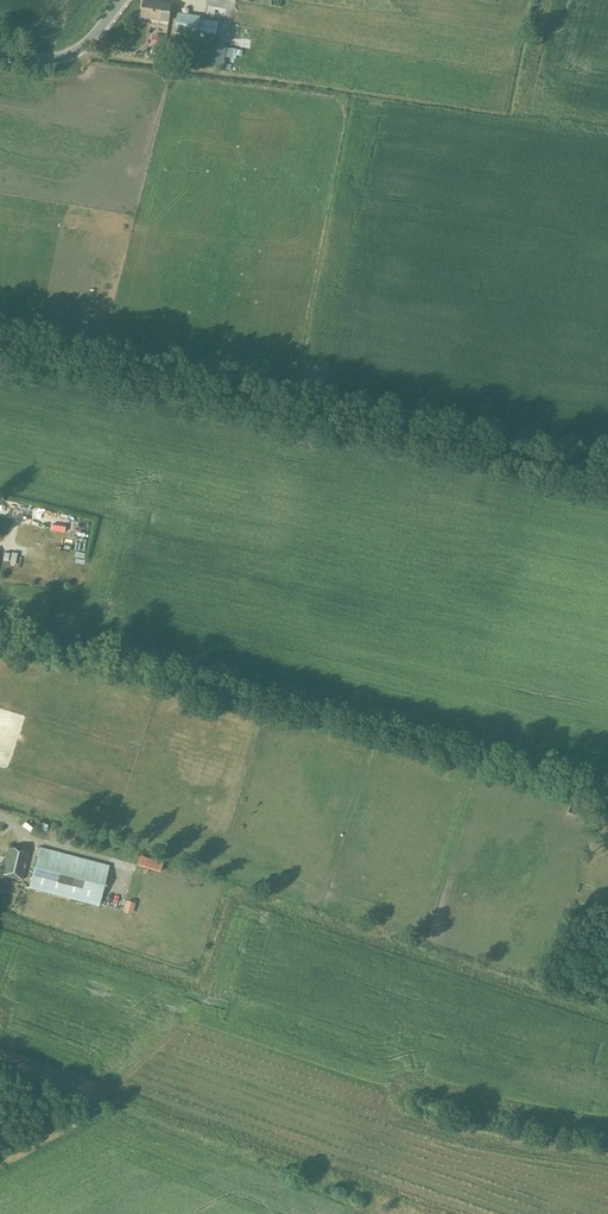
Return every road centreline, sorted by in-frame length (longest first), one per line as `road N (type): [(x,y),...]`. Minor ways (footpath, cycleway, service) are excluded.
road 1 (track): [(607,473),(0,347)]
road 2 (unclassified): [(0,52),(70,57),(116,0)]

